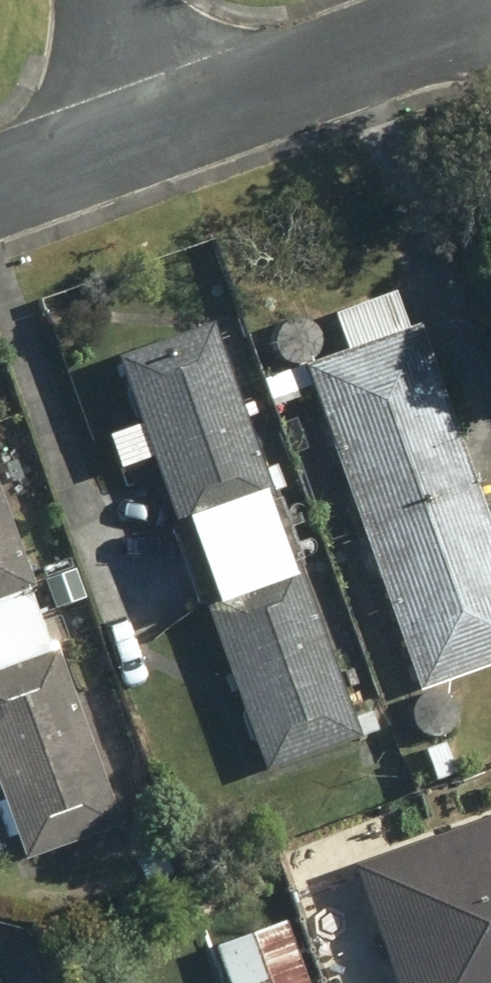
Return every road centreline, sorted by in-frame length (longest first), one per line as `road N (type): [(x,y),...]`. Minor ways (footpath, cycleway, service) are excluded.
road 1 (residential): [(490,16),(178,126)]
road 2 (residential): [(178,126),(0,190)]
road 3 (residential): [(133,0),(178,126)]

